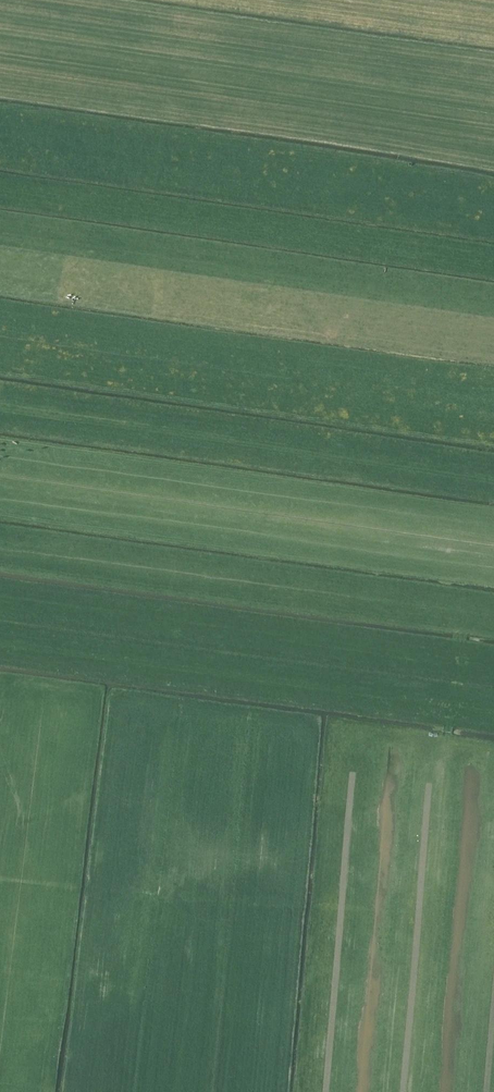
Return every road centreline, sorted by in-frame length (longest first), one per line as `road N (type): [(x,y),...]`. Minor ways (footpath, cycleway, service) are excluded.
road 1 (track): [(0,249),(493,321)]

